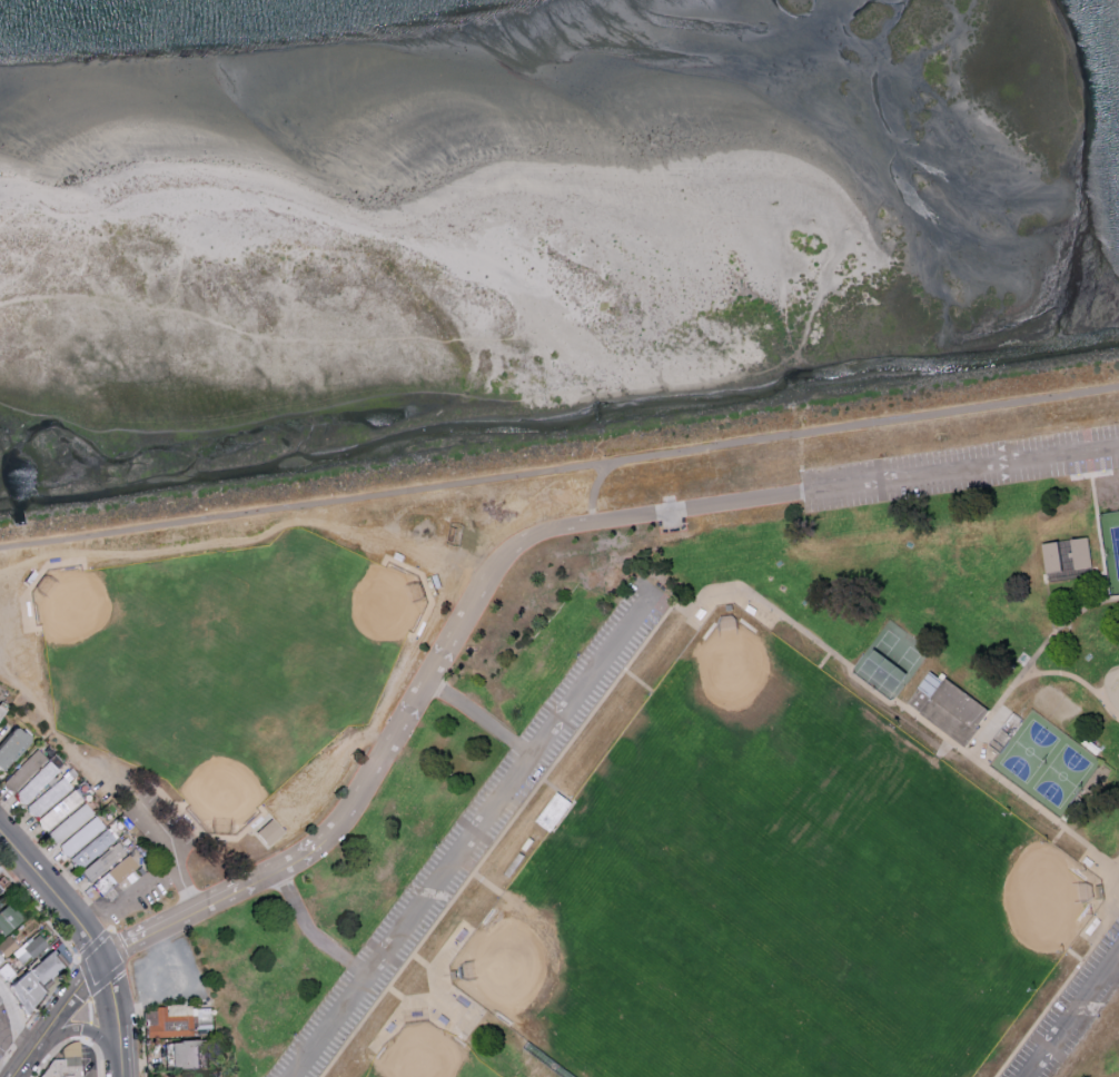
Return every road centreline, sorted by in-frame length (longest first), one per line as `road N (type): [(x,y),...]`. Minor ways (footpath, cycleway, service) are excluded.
road 1 (residential): [(1118,448),(529,536),(473,597),(335,830),(281,869),(166,930)]

